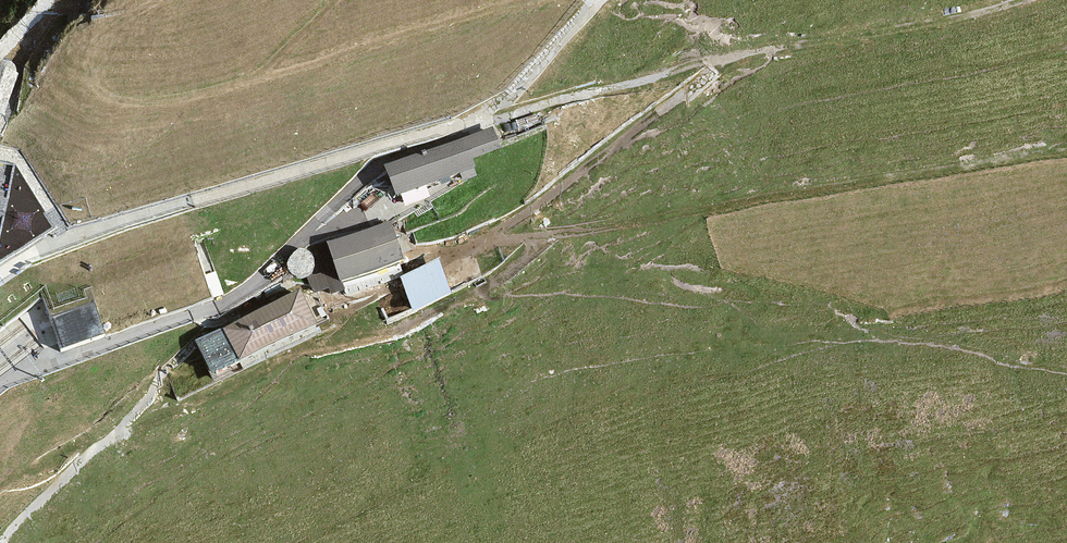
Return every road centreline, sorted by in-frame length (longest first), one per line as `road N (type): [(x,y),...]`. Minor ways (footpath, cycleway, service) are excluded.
road 1 (track): [(1066,145),(556,233),(491,236)]
road 2 (track): [(730,58),(491,236),(419,262)]
road 3 (track): [(1020,0),(730,58)]
road 4 (track): [(730,58),(477,121)]

